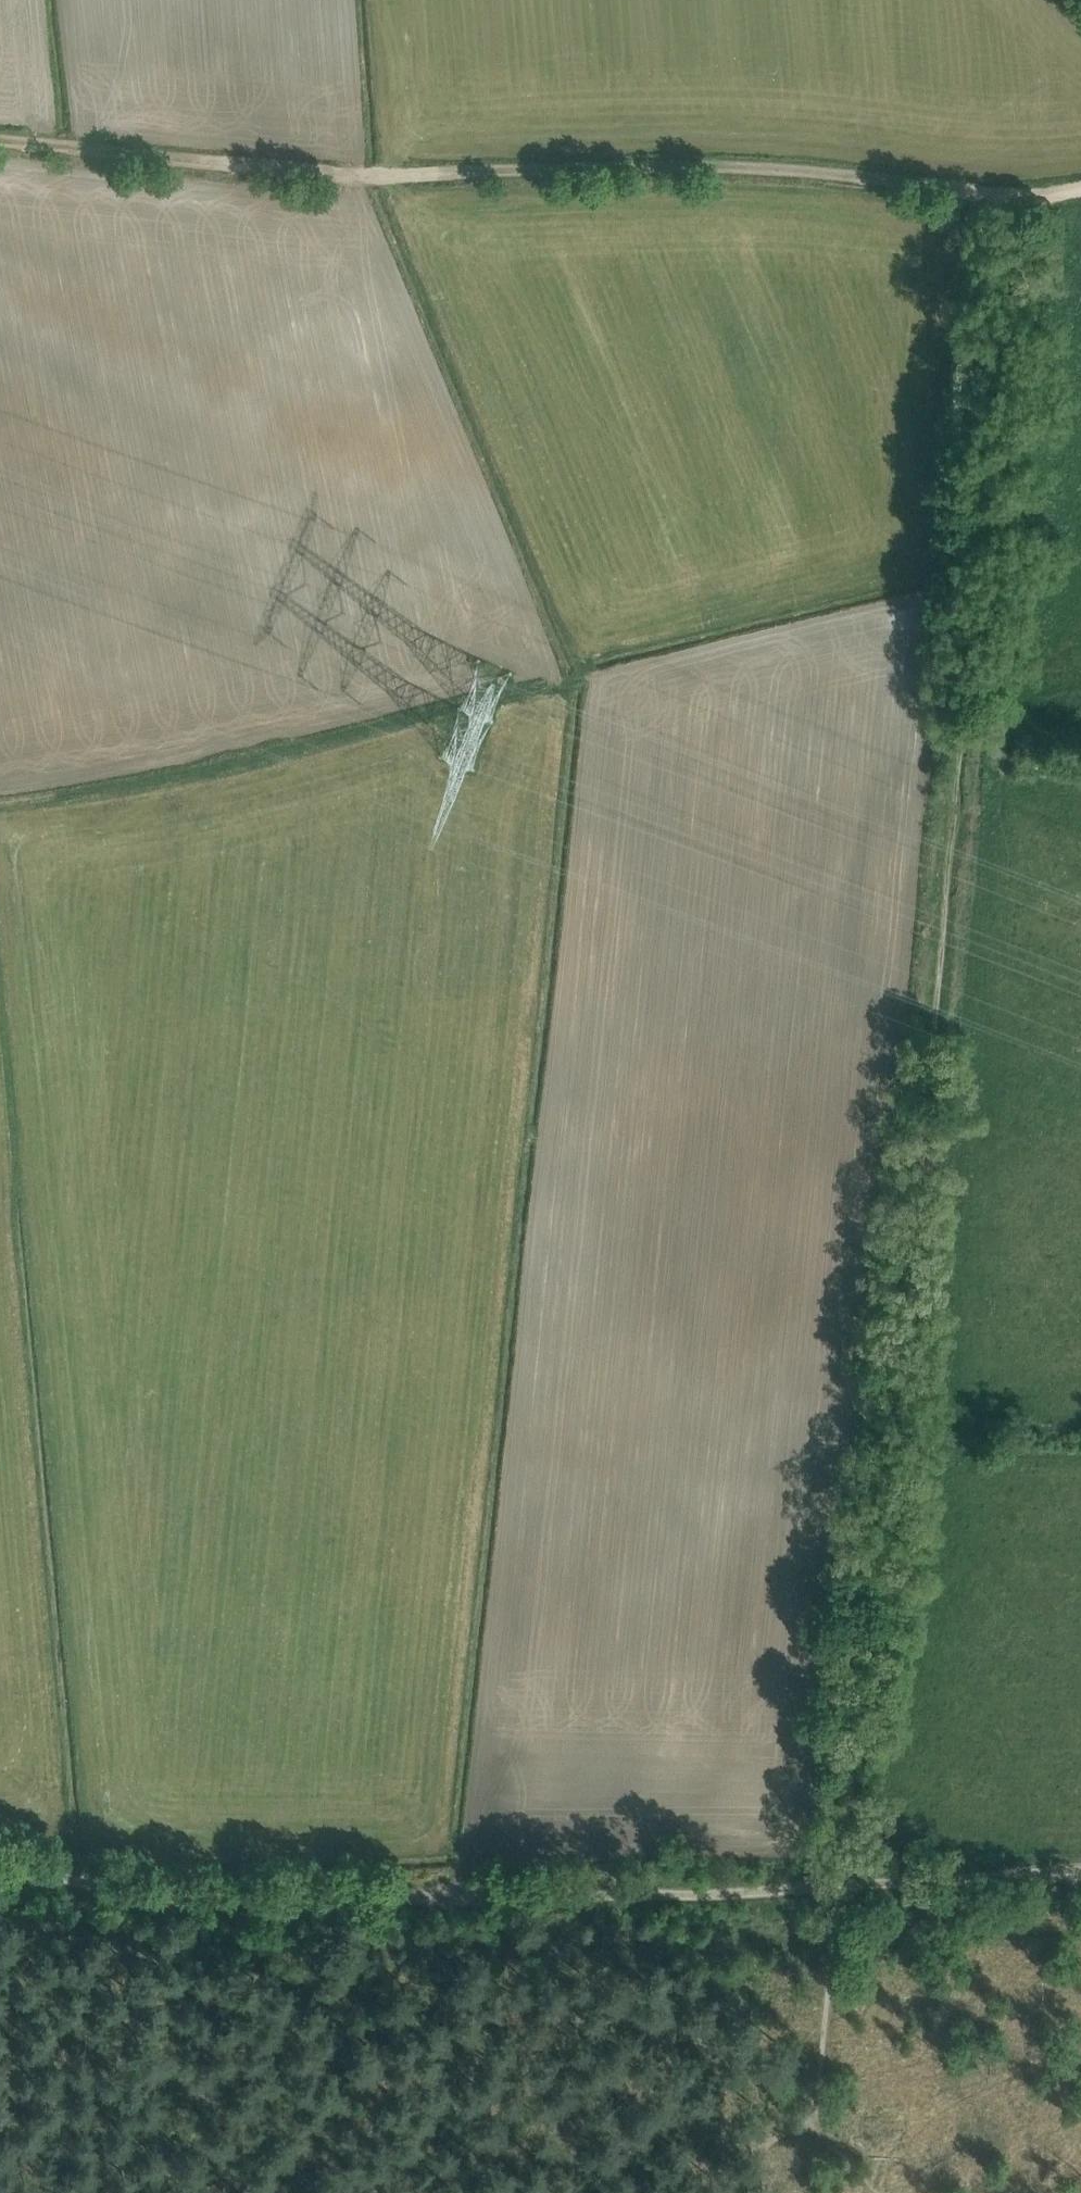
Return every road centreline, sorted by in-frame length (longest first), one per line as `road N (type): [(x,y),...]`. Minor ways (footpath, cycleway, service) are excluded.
road 1 (track): [(1080,1868),(210,1891),(0,1840)]
road 2 (track): [(0,138),(223,165),(369,172),(763,161),(1017,194)]

